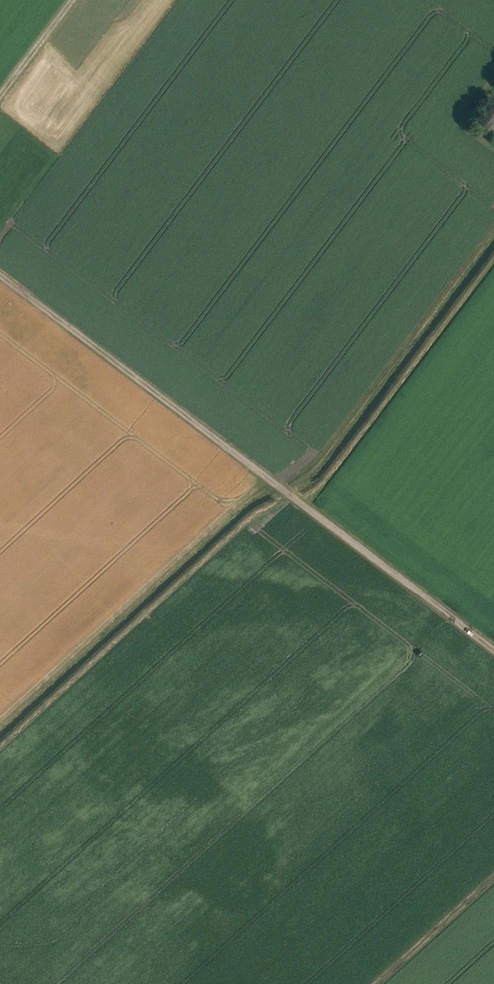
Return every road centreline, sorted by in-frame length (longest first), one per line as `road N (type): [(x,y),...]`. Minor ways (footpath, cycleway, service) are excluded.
road 1 (track): [(376,983),(493,877)]

